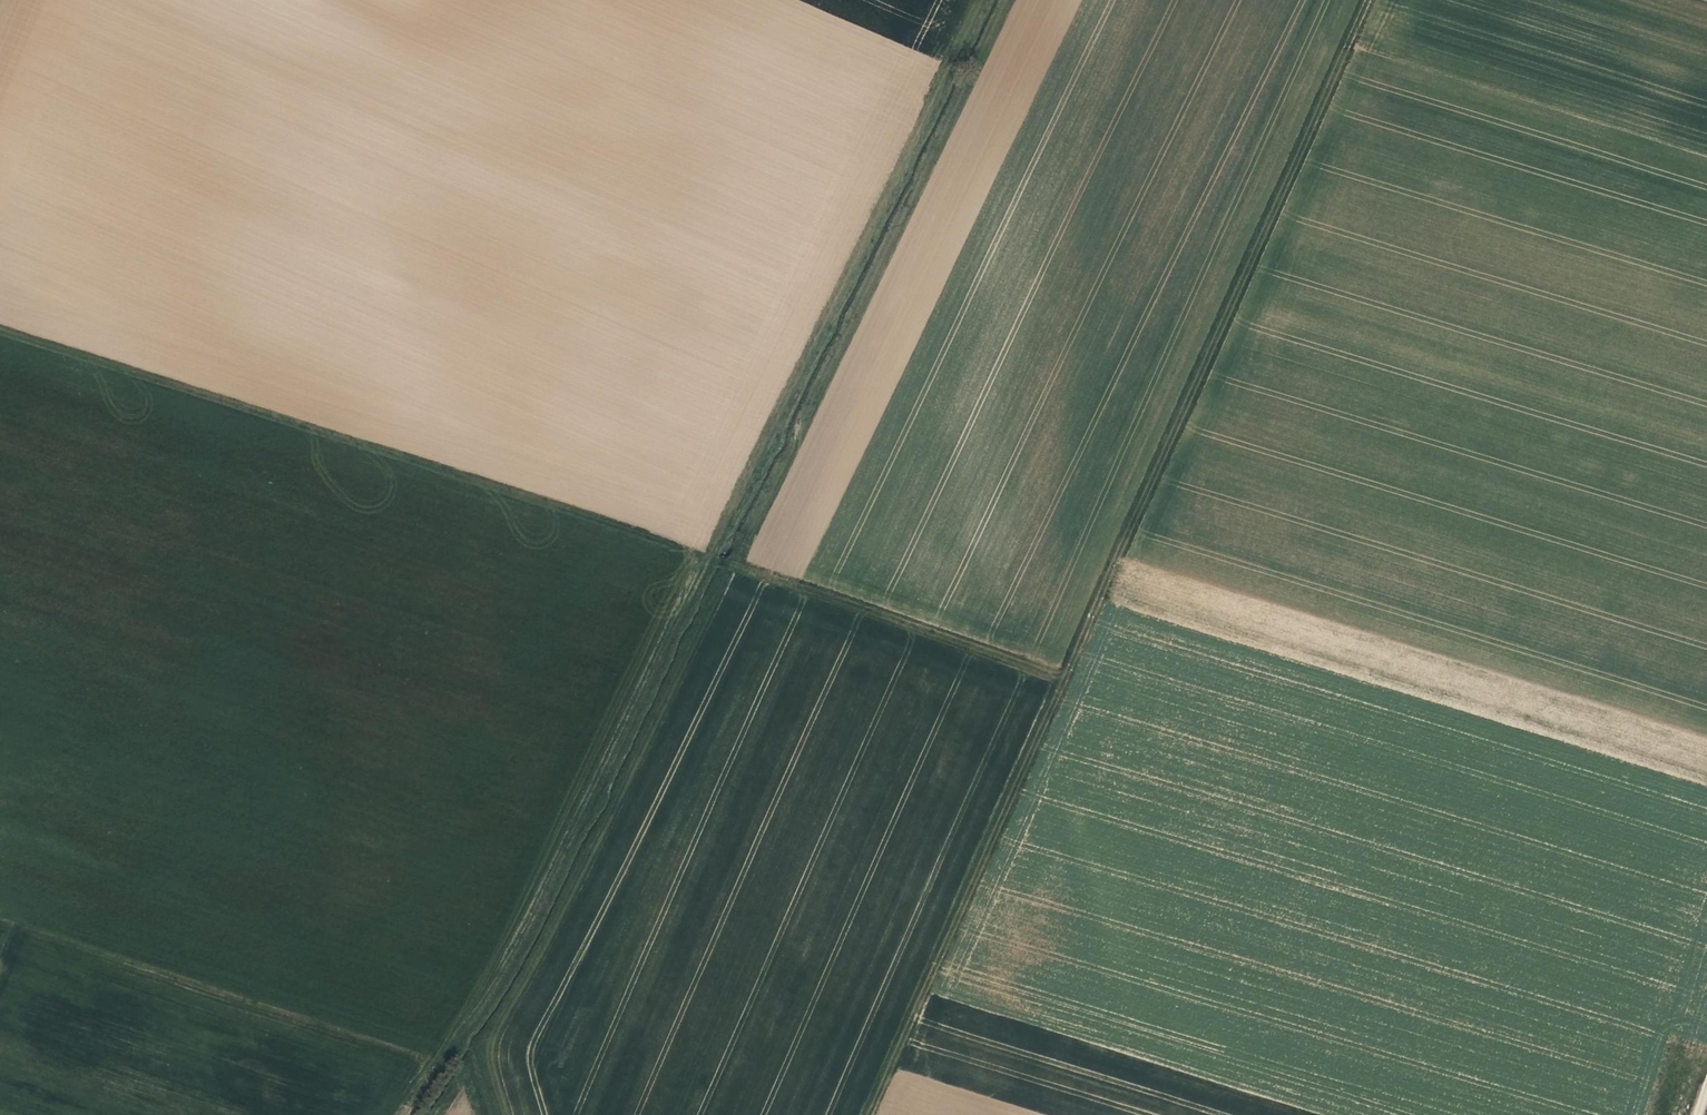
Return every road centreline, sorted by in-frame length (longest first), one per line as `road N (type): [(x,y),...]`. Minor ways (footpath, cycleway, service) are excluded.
road 1 (track): [(872,1114),(1369,0)]
road 2 (track): [(0,332),(1065,677)]

